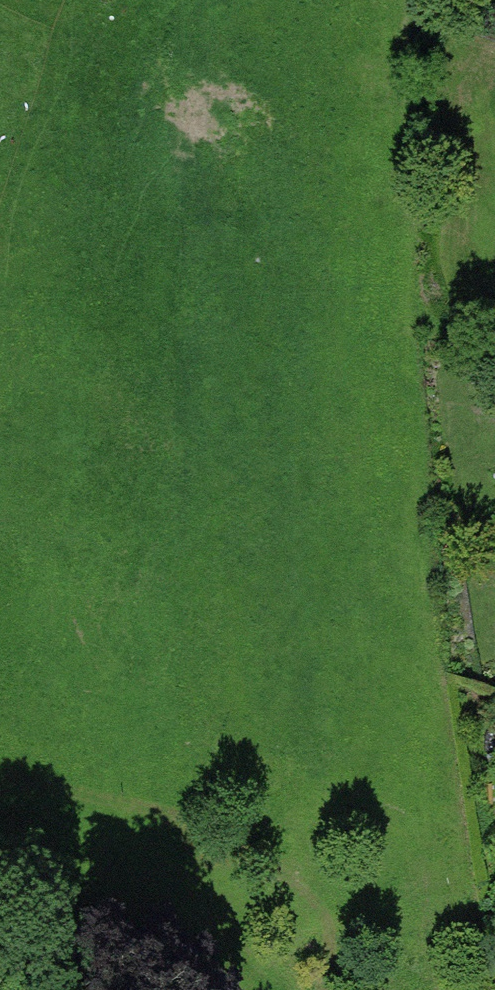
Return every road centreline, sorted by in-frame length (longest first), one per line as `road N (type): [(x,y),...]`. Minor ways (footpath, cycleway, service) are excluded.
road 1 (motorway): [(395,989),(348,623),(312,186),(311,0)]
road 2 (motorway): [(216,0),(215,187),(245,619),(289,989)]

